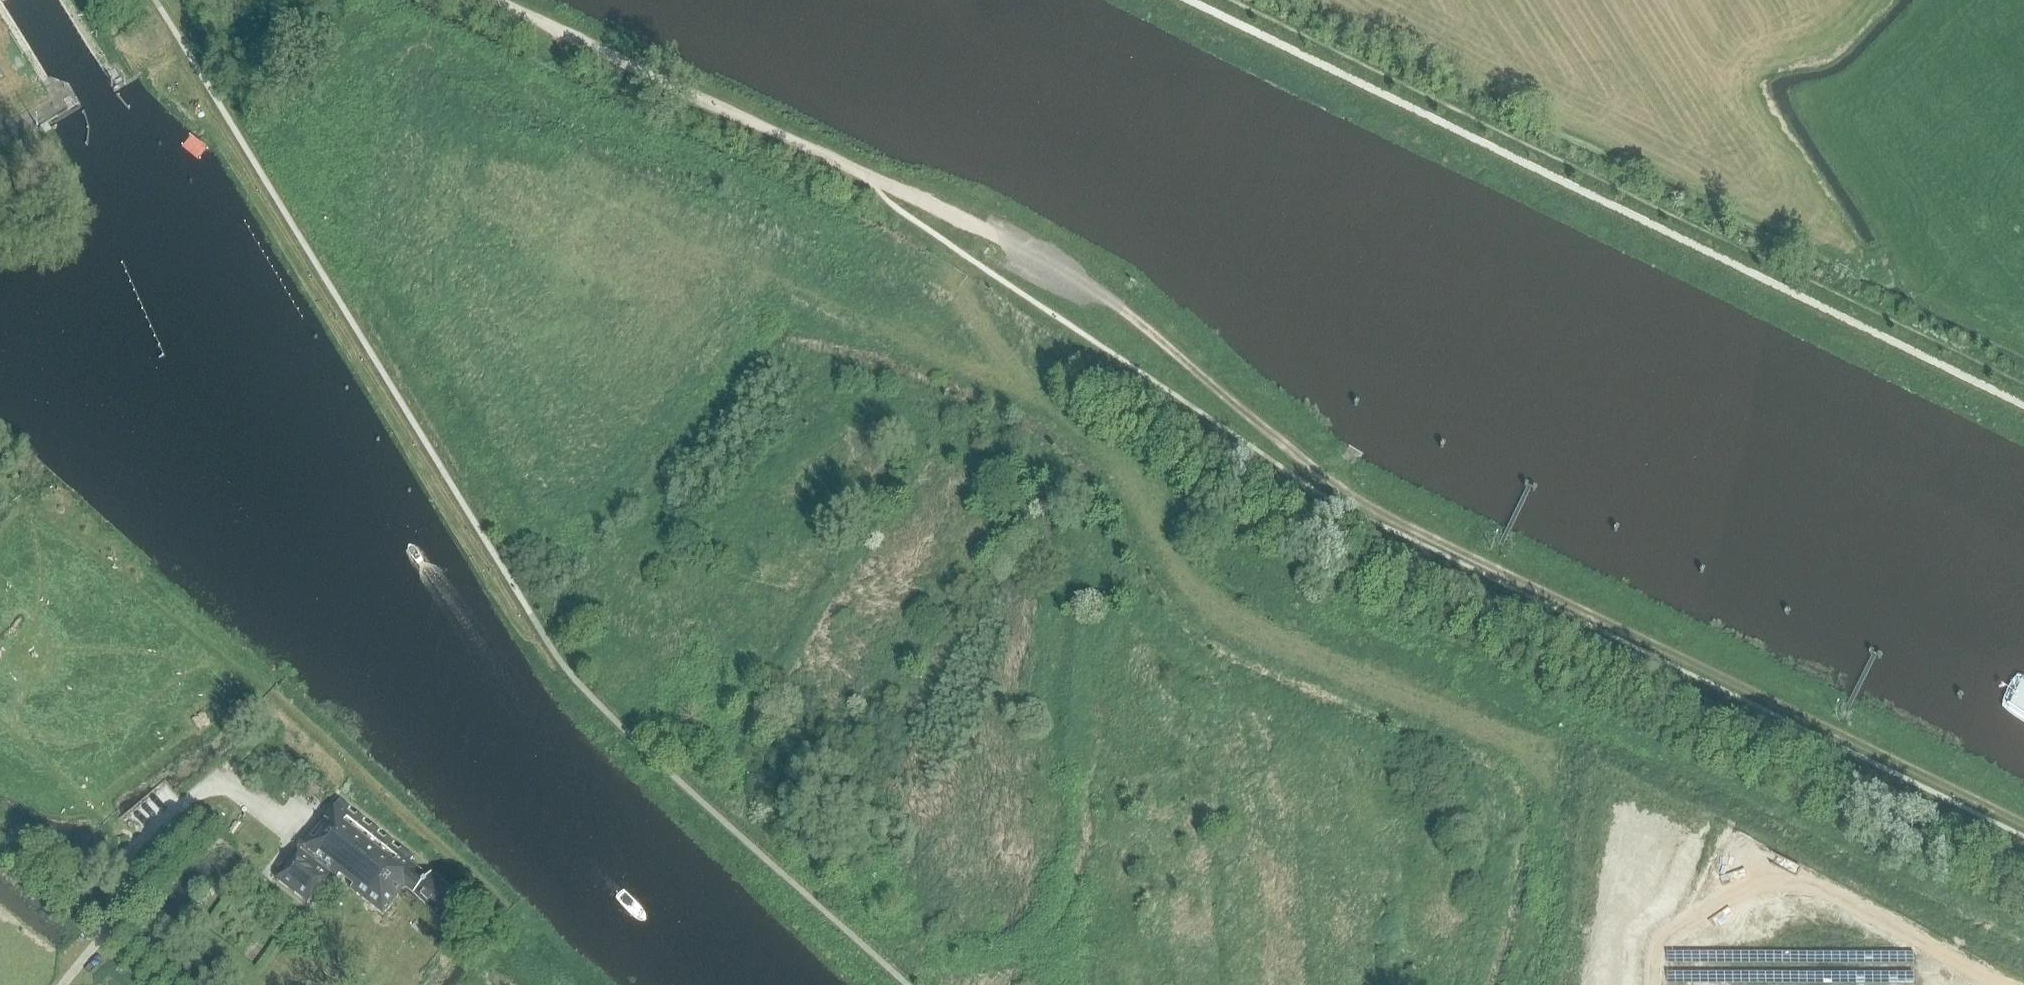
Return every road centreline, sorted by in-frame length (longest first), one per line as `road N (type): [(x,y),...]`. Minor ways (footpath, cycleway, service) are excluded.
road 1 (track): [(496,0),(1094,288),(1314,474),(1362,503),(2023,826)]
road 2 (track): [(1516,748),(1213,615),(1171,569),(1115,454),(1022,383),(947,267),(942,209)]

